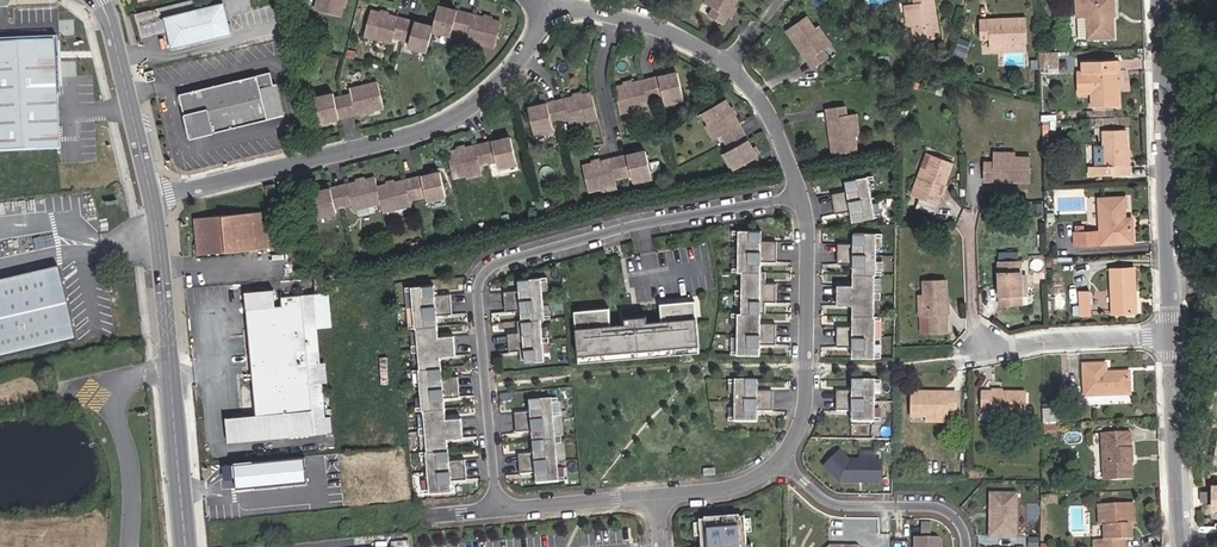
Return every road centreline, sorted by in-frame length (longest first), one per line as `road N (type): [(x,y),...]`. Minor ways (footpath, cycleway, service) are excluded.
road 1 (residential): [(499,509),(478,296),(489,271),(630,226),(803,197)]
road 2 (residential): [(151,197),(401,137),(467,109),(517,61),(554,2)]
road 3 (tertiary): [(151,197),(186,546)]
road 4 (residential): [(1162,0),(1172,335)]
road 5 (residential): [(779,461),(795,437),(807,382),(803,197)]
road 6 (residential): [(966,546),(961,527),(939,507),(834,503),(779,461)]
road 7 (tertiary): [(101,0),(151,197)]
road 8 (residential): [(1172,335),(1180,538)]
road 9 (residential): [(1172,335),(1047,341),(987,352)]
road 10 (residential): [(554,2),(680,36),(730,60)]
road 11 (residential): [(499,509),(657,497)]
road 12 (residential): [(657,497),(726,488),(779,461)]

